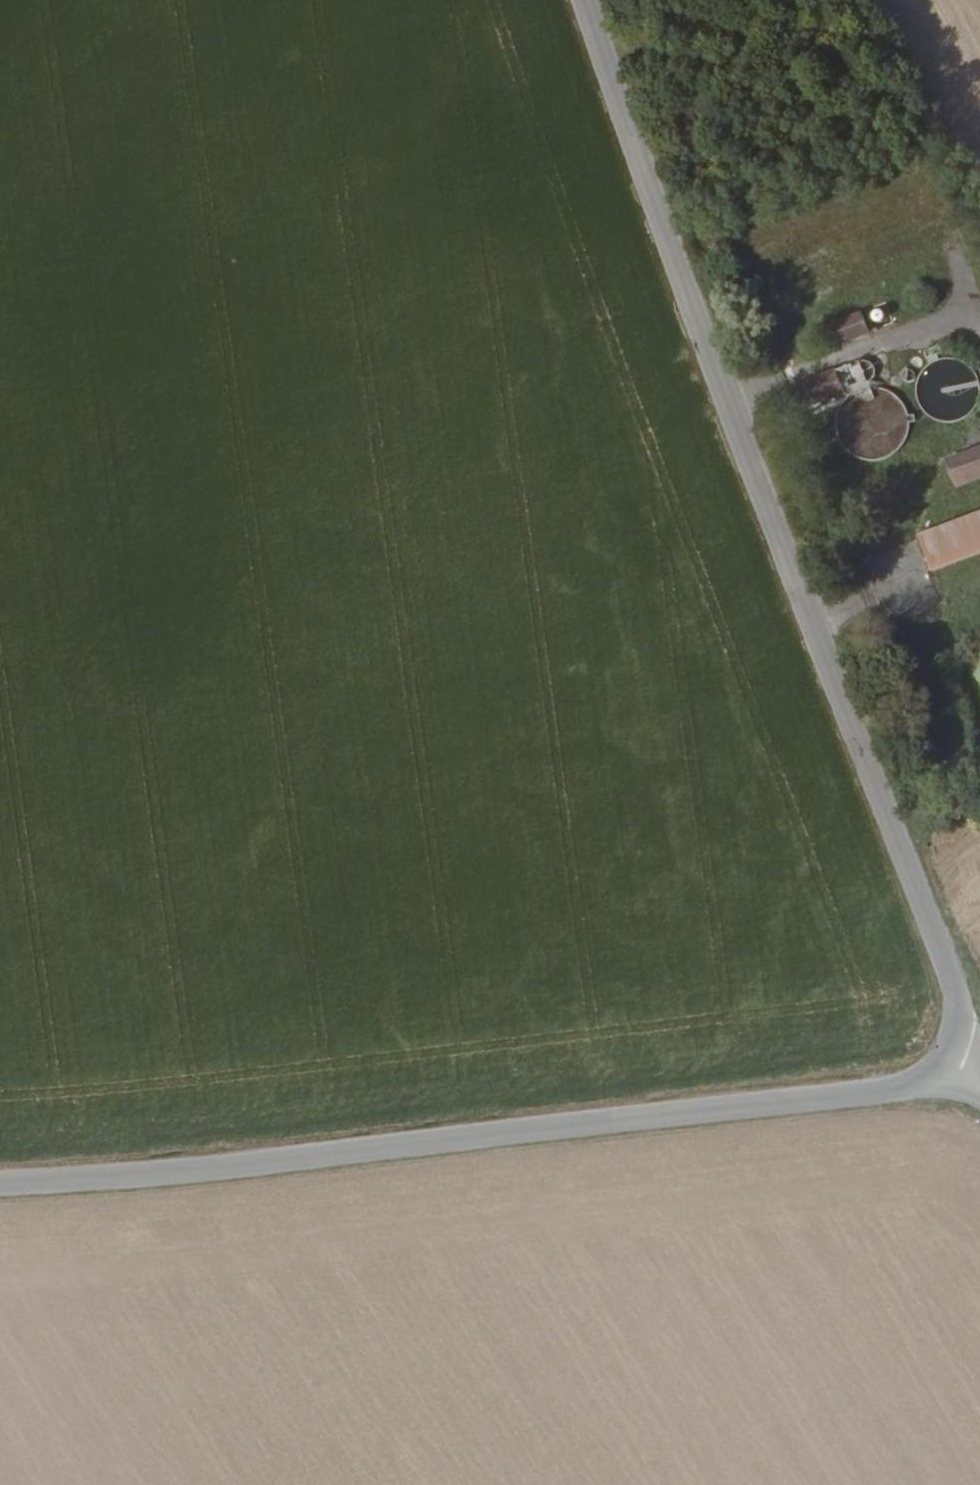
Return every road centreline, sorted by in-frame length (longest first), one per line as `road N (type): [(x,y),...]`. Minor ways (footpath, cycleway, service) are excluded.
road 1 (unclassified): [(949,1063),(948,982),(766,529),(571,0)]
road 2 (unclassified): [(0,1181),(865,1087),(949,1063)]

